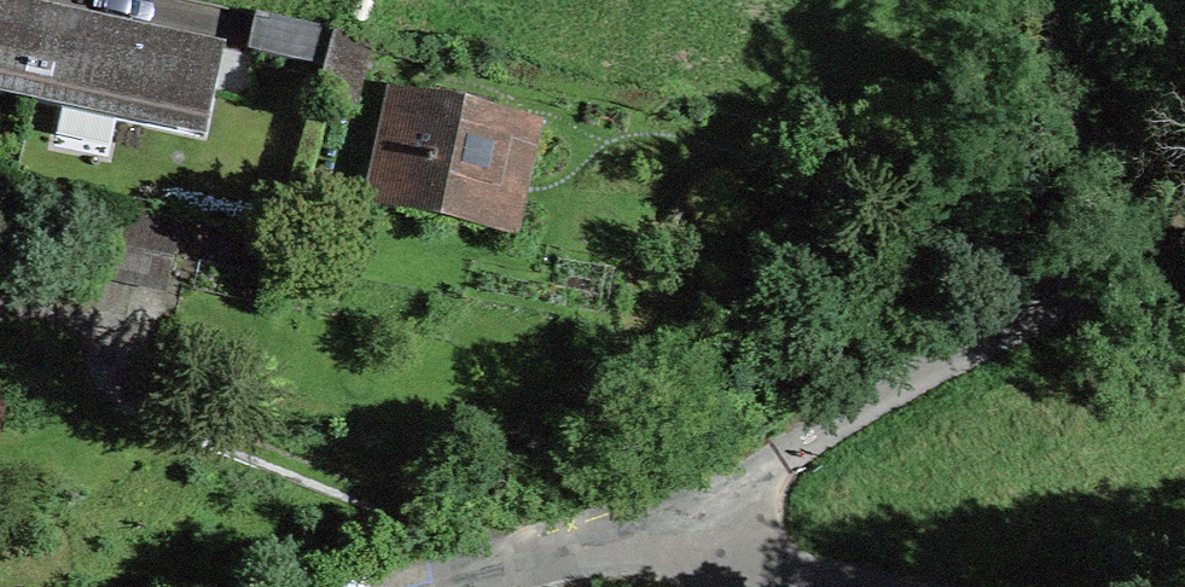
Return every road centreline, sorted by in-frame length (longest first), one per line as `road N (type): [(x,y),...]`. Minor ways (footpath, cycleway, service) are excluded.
road 1 (track): [(1108,0),(1056,128),(992,200),(703,445),(619,540)]
road 2 (unclassified): [(619,540),(1184,244)]
road 3 (residential): [(619,540),(900,586)]
road 4 (residential): [(619,540),(455,586)]

